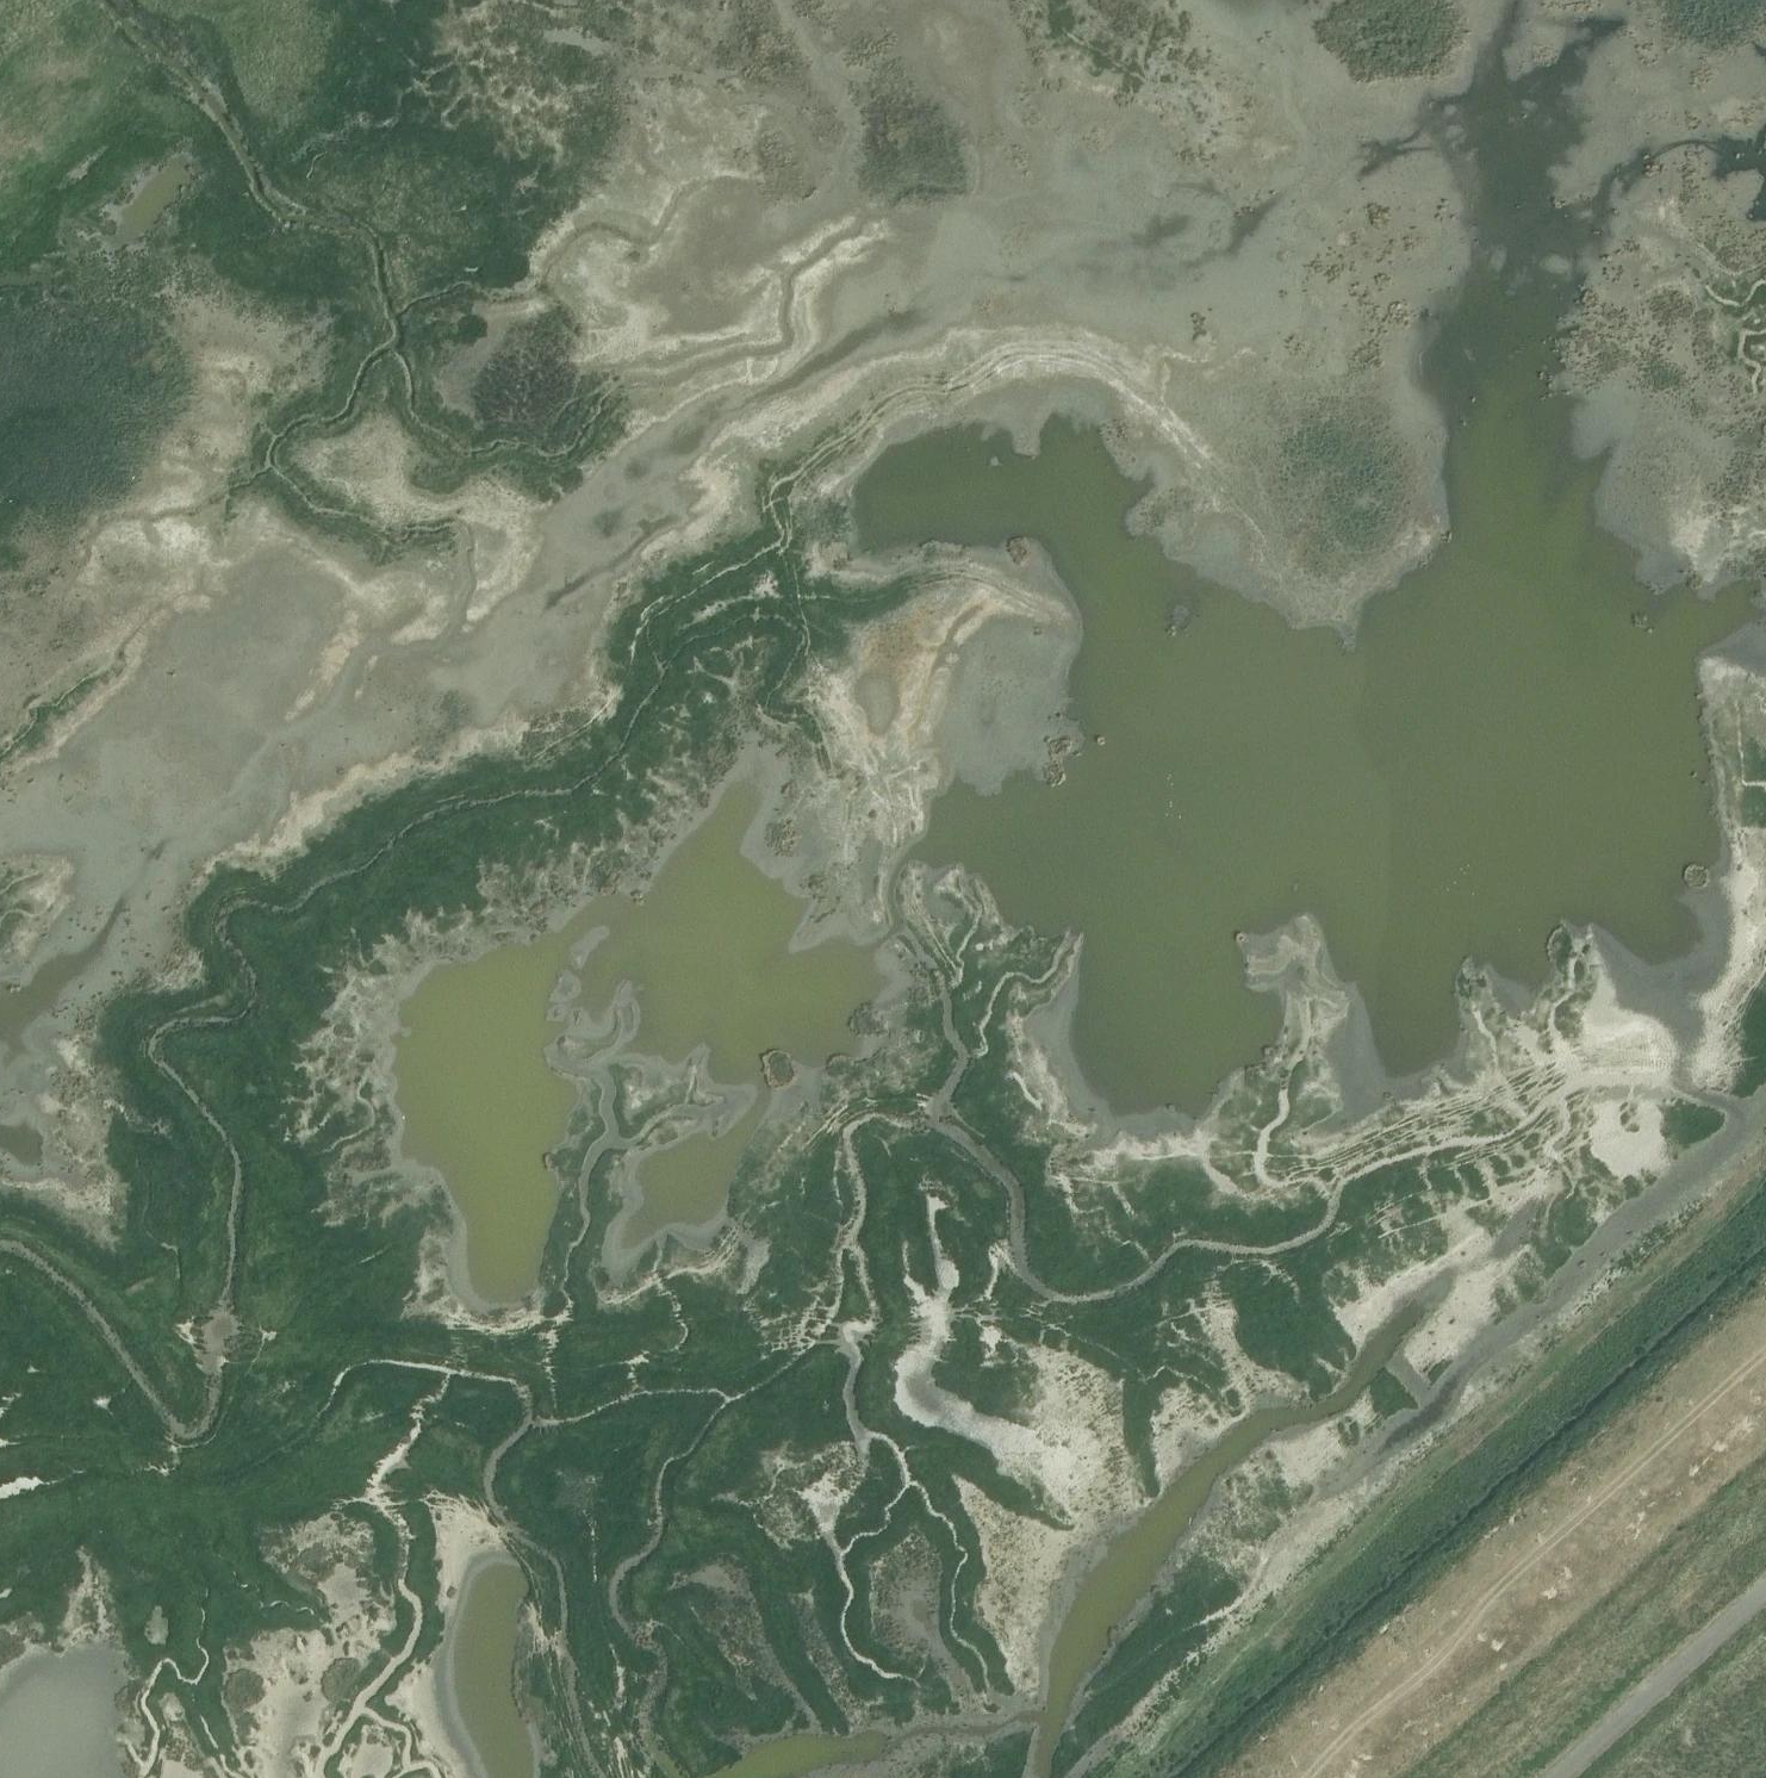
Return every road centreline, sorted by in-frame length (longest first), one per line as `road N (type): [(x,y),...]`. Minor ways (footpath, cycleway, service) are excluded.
road 1 (track): [(1237,1777),(1765,1302)]

